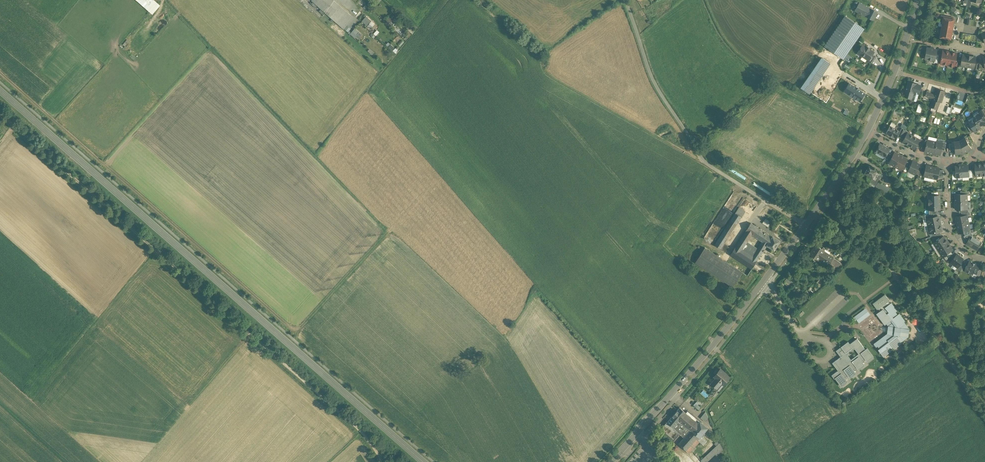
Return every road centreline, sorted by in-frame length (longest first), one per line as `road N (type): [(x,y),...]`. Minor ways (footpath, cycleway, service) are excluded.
road 1 (secondary): [(424,461),(0,90)]
road 2 (track): [(0,72),(297,331),(390,230)]
road 3 (track): [(0,113),(360,430),(383,461)]
road 4 (tertiary): [(806,225),(610,461)]
road 5 (unclassified): [(806,225),(705,161),(654,78),(628,0)]
road 6 (tertiary): [(918,0),(868,130)]

